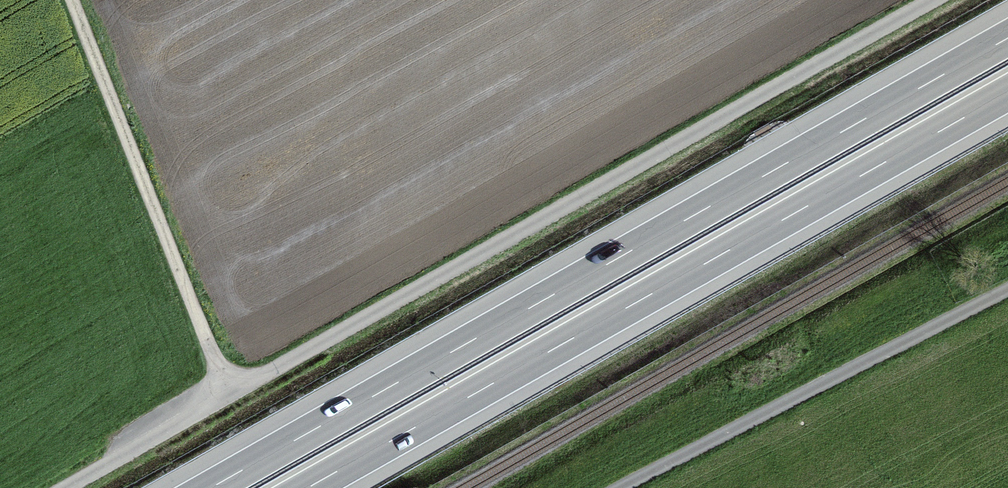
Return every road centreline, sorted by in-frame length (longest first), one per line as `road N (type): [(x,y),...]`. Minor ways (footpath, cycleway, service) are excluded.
road 1 (unclassified): [(66,487),(929,0)]
road 2 (motorway): [(1007,37),(210,487)]
road 3 (motorway): [(308,487),(1007,93)]
road 4 (track): [(74,0),(229,395)]
road 5 (unclassified): [(645,487),(1007,298)]

